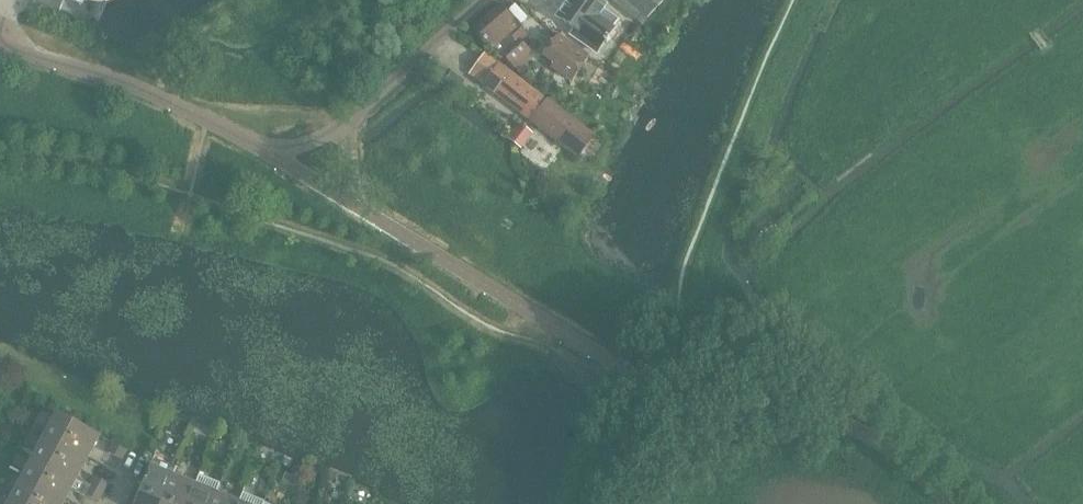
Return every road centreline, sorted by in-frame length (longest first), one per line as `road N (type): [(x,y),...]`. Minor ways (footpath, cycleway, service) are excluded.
road 1 (residential): [(488,0),(350,118),(286,157),(118,79),(0,46)]

